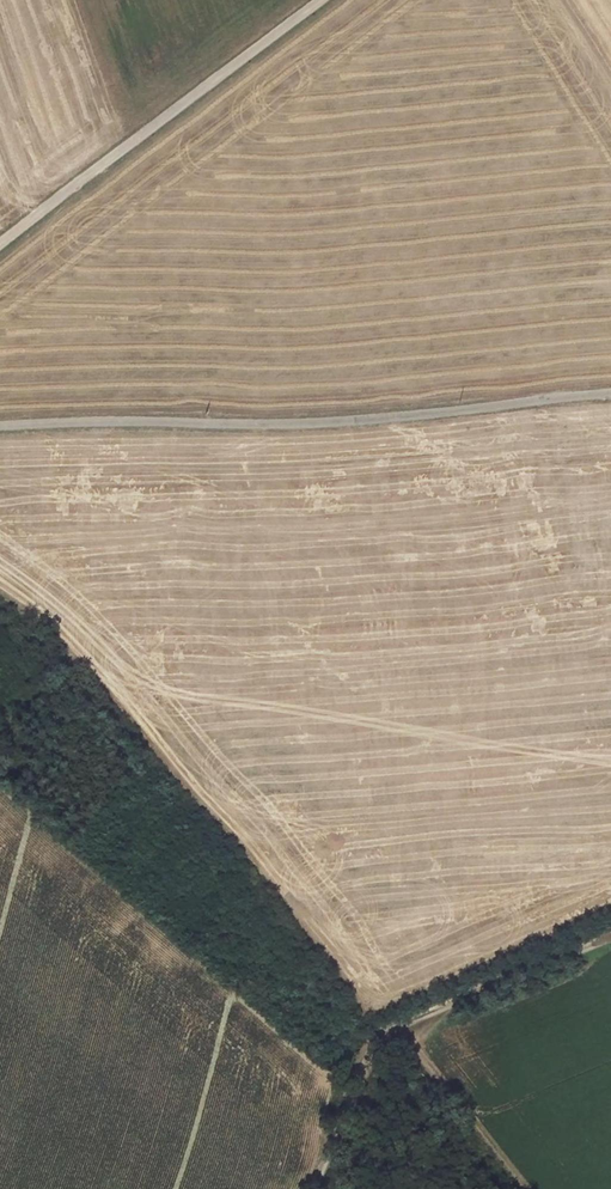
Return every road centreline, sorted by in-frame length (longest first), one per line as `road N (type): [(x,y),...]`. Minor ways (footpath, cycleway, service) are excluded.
road 1 (track): [(0,425),(291,427),(610,395)]
road 2 (track): [(610,940),(389,1033),(347,1103),(315,1188)]
road 3 (track): [(0,241),(322,0)]
road 4 (track): [(519,1188),(389,1033)]

